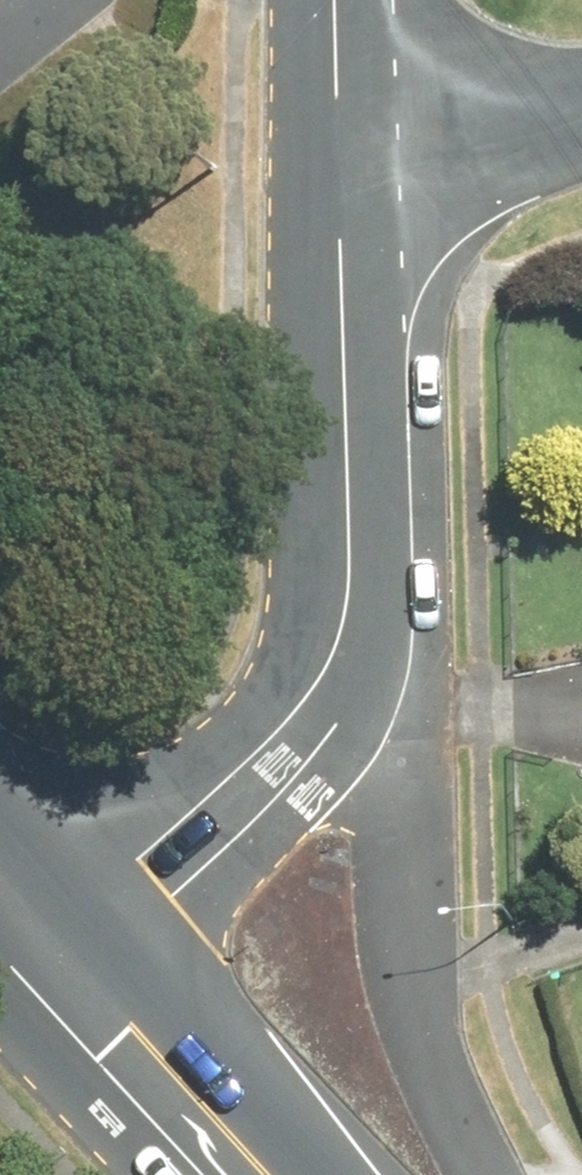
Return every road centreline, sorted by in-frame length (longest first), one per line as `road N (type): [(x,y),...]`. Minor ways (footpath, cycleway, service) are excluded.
road 1 (unclassified): [(344,200),(355,552),(342,656),(326,698),(298,732),(54,960)]
road 2 (primary): [(54,960),(245,1174)]
road 3 (residential): [(581,115),(344,200)]
road 4 (unclassified): [(337,0),(344,200)]

